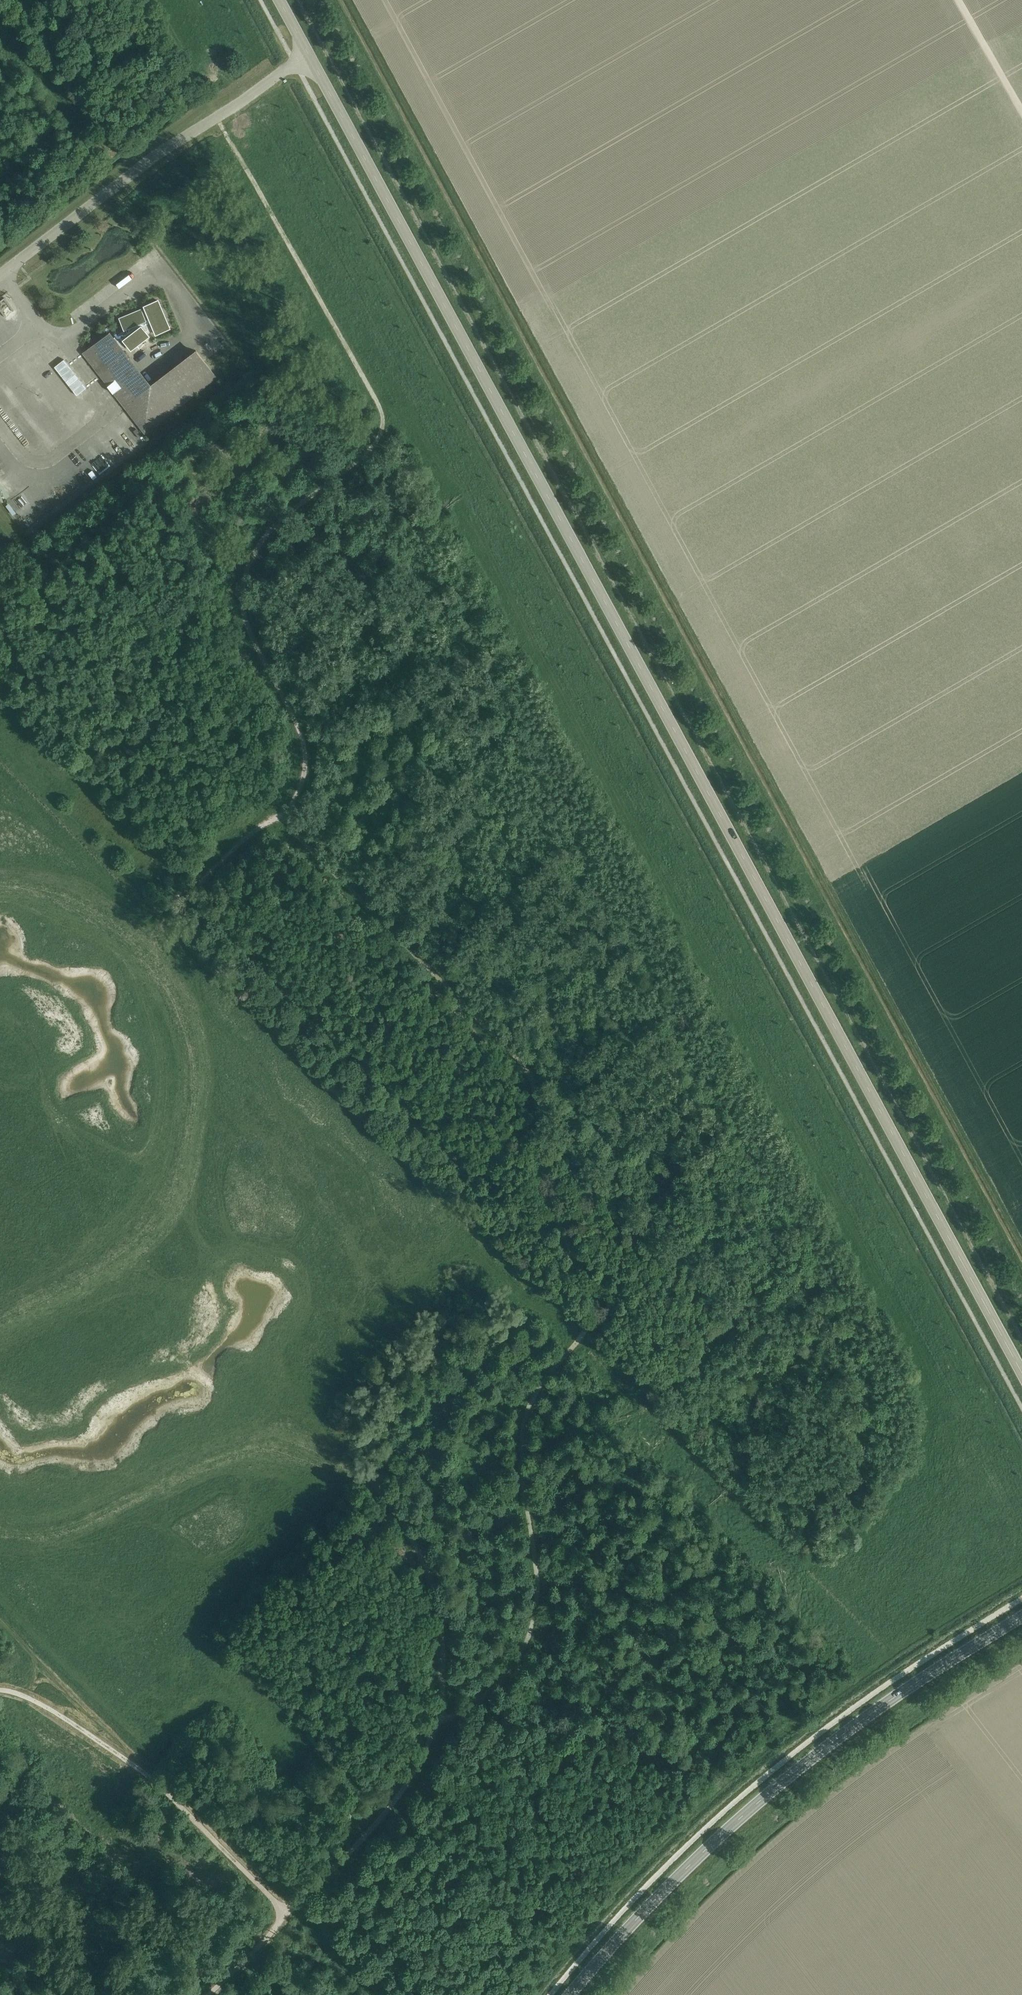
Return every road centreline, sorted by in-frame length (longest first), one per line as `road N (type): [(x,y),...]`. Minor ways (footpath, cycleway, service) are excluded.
road 1 (tertiary): [(276,0),(1021,1372)]
road 2 (secondary): [(571,1994),(753,1804),(915,1682),(1021,1616)]

